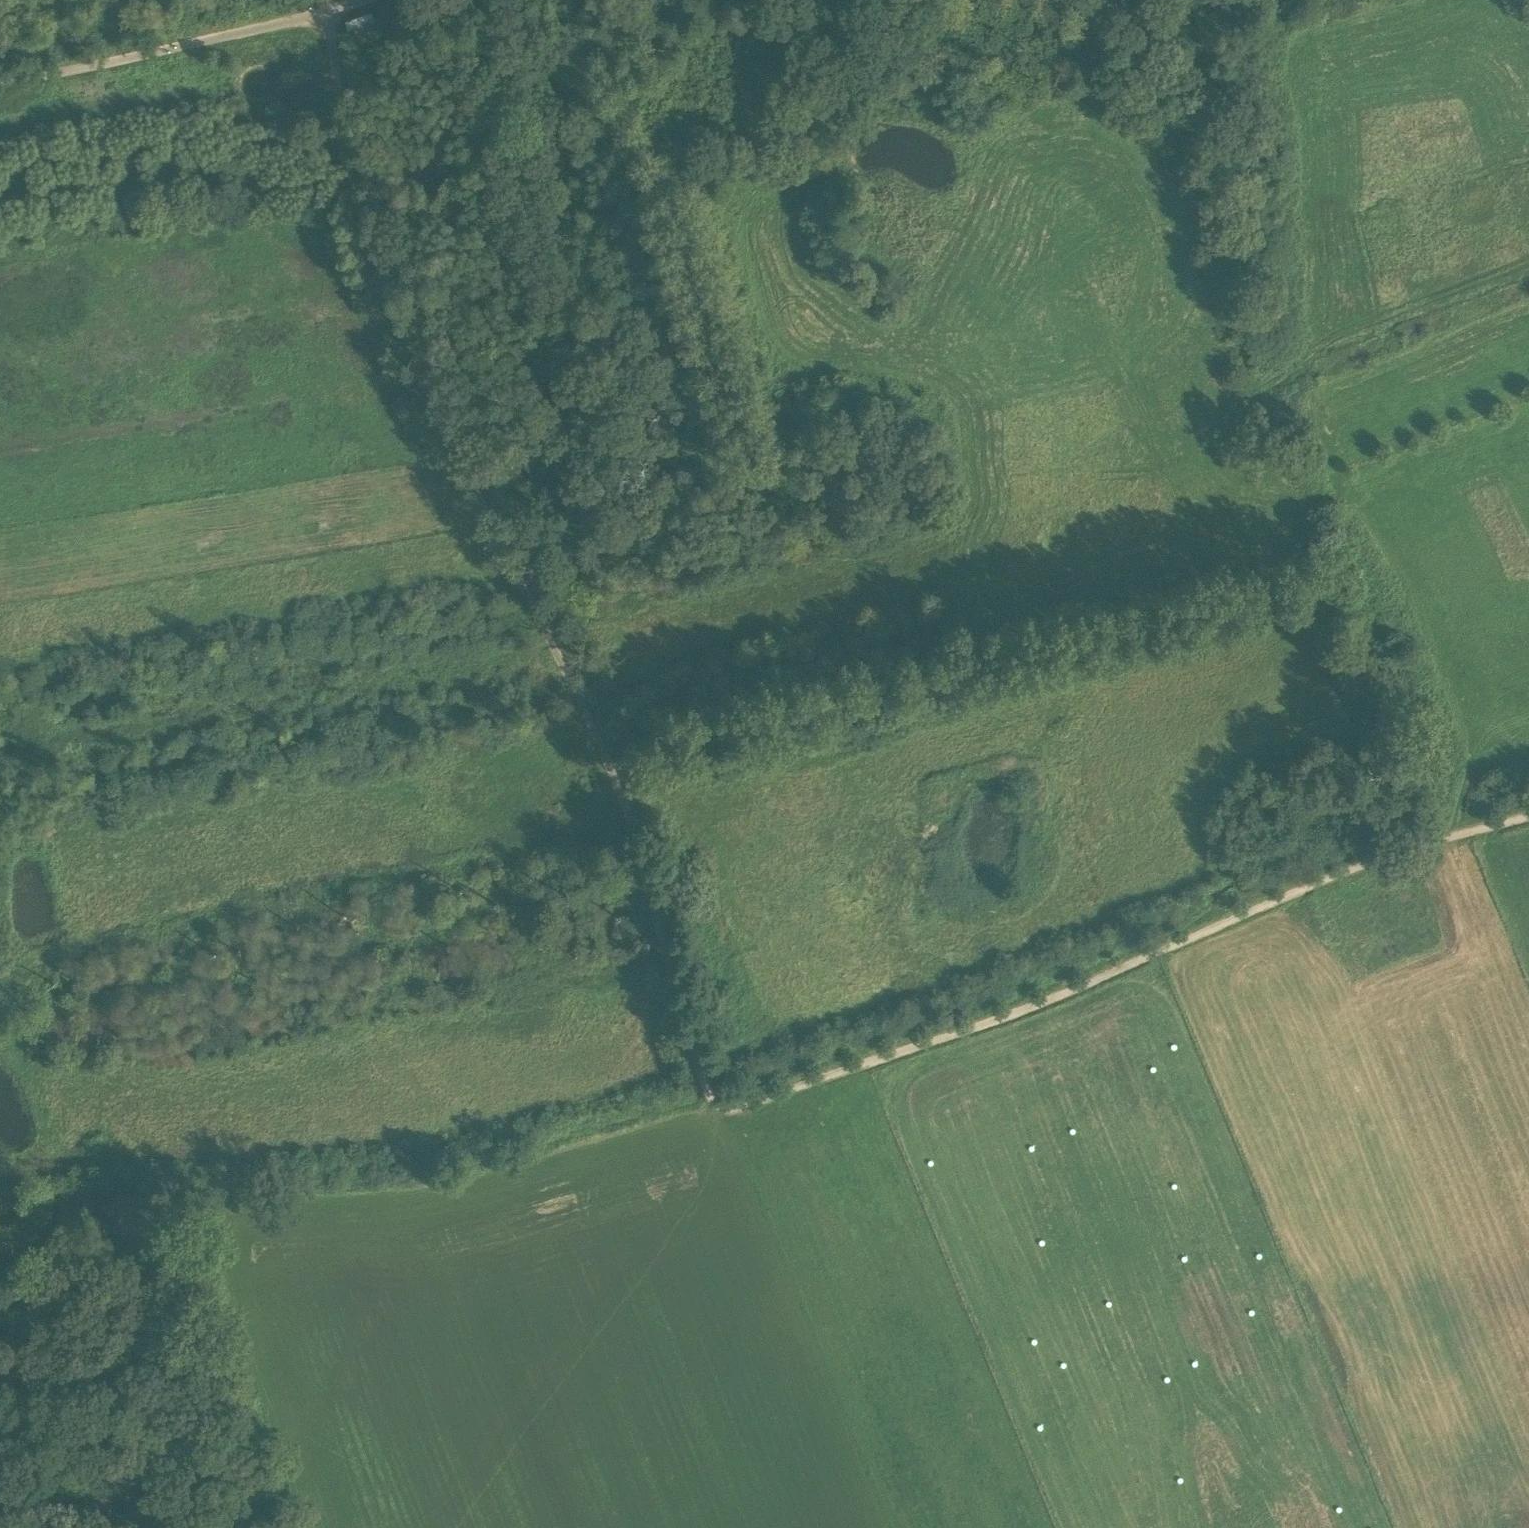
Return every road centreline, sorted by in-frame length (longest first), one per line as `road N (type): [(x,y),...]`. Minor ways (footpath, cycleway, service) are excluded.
road 1 (unclassified): [(701,1090),(598,754),(379,263),(353,176),(327,10)]
road 2 (track): [(1528,820),(1308,888),(956,1039),(727,1115),(706,1106),(701,1090)]
road 3 (unclassified): [(0,81),(327,10)]

